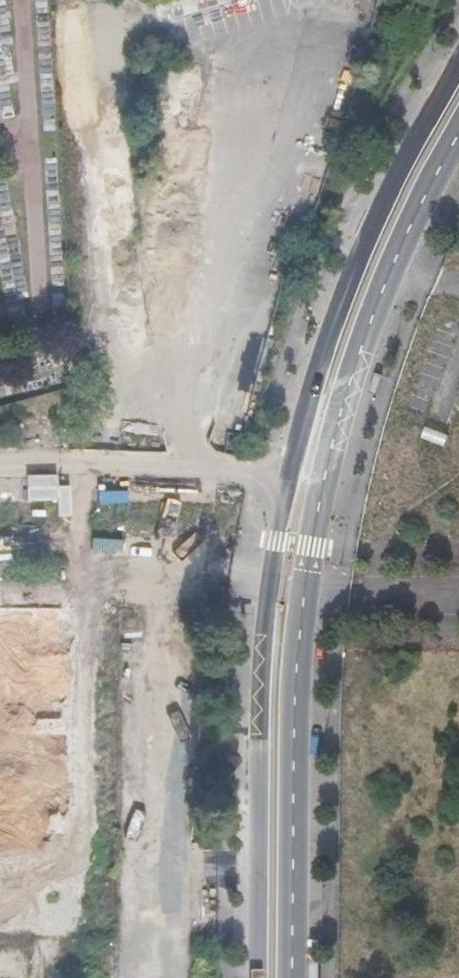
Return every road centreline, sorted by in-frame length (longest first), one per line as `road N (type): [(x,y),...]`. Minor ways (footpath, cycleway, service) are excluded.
road 1 (secondary): [(458,68),(353,267),(284,482),(263,634),(258,977)]
road 2 (secondary): [(292,977),(297,641),(320,488),(385,286),(458,140)]

